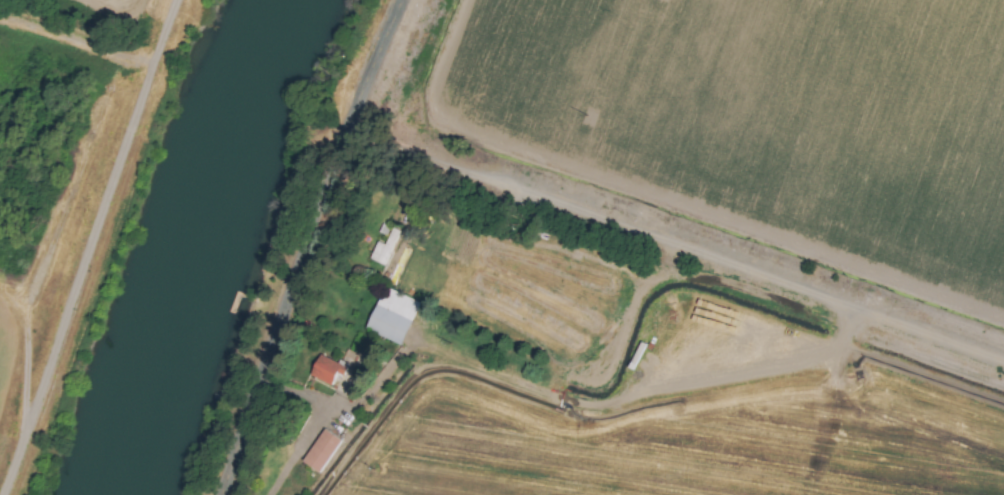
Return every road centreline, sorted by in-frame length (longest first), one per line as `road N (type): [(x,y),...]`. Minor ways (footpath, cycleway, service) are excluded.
road 1 (residential): [(220,494),(338,151),(402,0)]
road 2 (residential): [(177,0),(1,494)]

